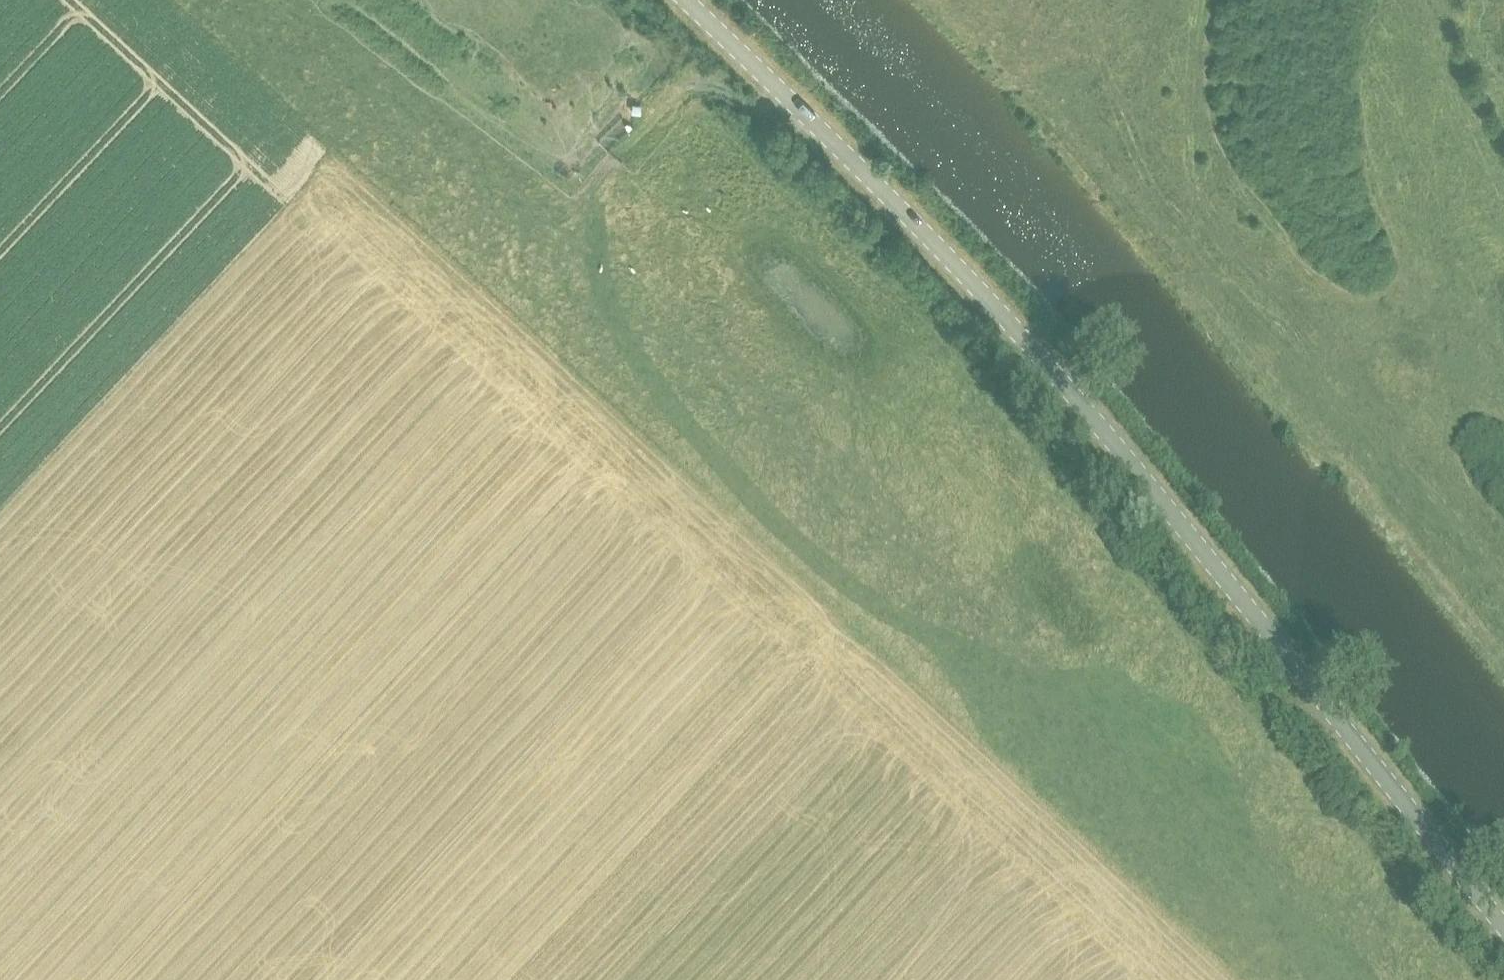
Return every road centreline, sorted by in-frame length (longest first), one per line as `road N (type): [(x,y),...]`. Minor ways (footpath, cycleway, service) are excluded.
road 1 (tertiary): [(1503,926),(1108,436),(880,187),(693,0)]
road 2 (track): [(792,101),(755,97),(670,67),(554,168),(333,0)]

